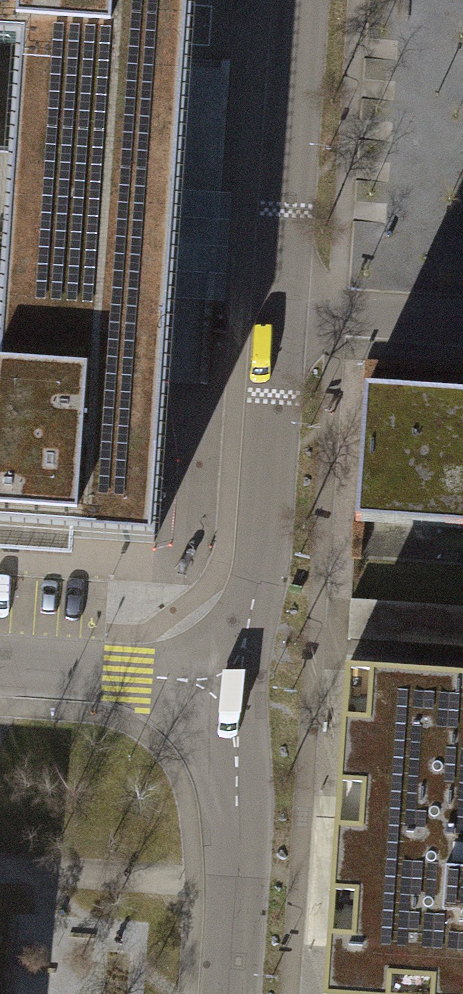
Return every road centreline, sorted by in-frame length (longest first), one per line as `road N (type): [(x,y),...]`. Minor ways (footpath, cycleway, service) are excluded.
road 1 (residential): [(207,699),(258,575),(267,309)]
road 2 (residential): [(267,309),(289,0)]
road 3 (residential): [(218,993),(228,743),(207,699)]
road 4 (unclassified): [(207,699),(172,683),(0,669)]
road 5 (residential): [(462,323),(267,309)]

